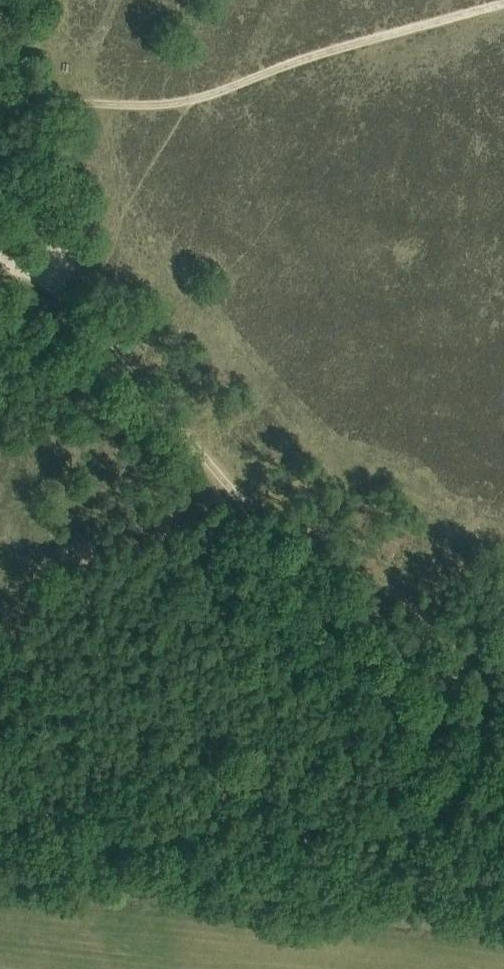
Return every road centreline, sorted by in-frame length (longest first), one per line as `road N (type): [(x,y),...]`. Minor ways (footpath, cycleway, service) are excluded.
road 1 (track): [(484,794),(55,288)]
road 2 (track): [(503,6),(171,107),(0,102)]
road 3 (track): [(0,817),(141,840),(312,816),(377,828),(425,824),(484,794)]

